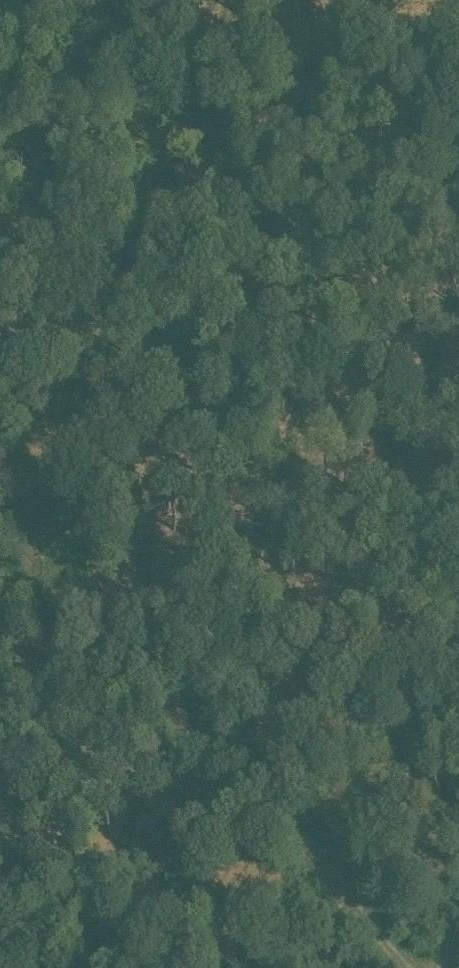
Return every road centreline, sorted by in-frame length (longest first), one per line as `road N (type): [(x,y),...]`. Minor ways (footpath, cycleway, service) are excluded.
road 1 (track): [(0,531),(47,569),(409,967)]

